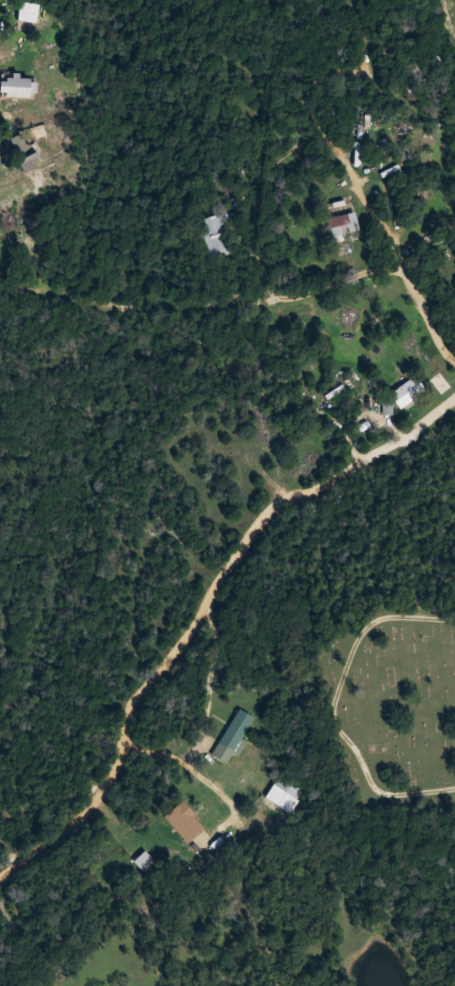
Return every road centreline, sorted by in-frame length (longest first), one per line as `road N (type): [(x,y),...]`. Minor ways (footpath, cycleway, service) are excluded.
road 1 (residential): [(454,395),(260,520),(133,705),(114,781),(72,826),(0,874)]
road 2 (residential): [(454,351),(429,307),(396,277),(173,307),(0,285)]
road 3 (residential): [(173,307),(76,156)]

